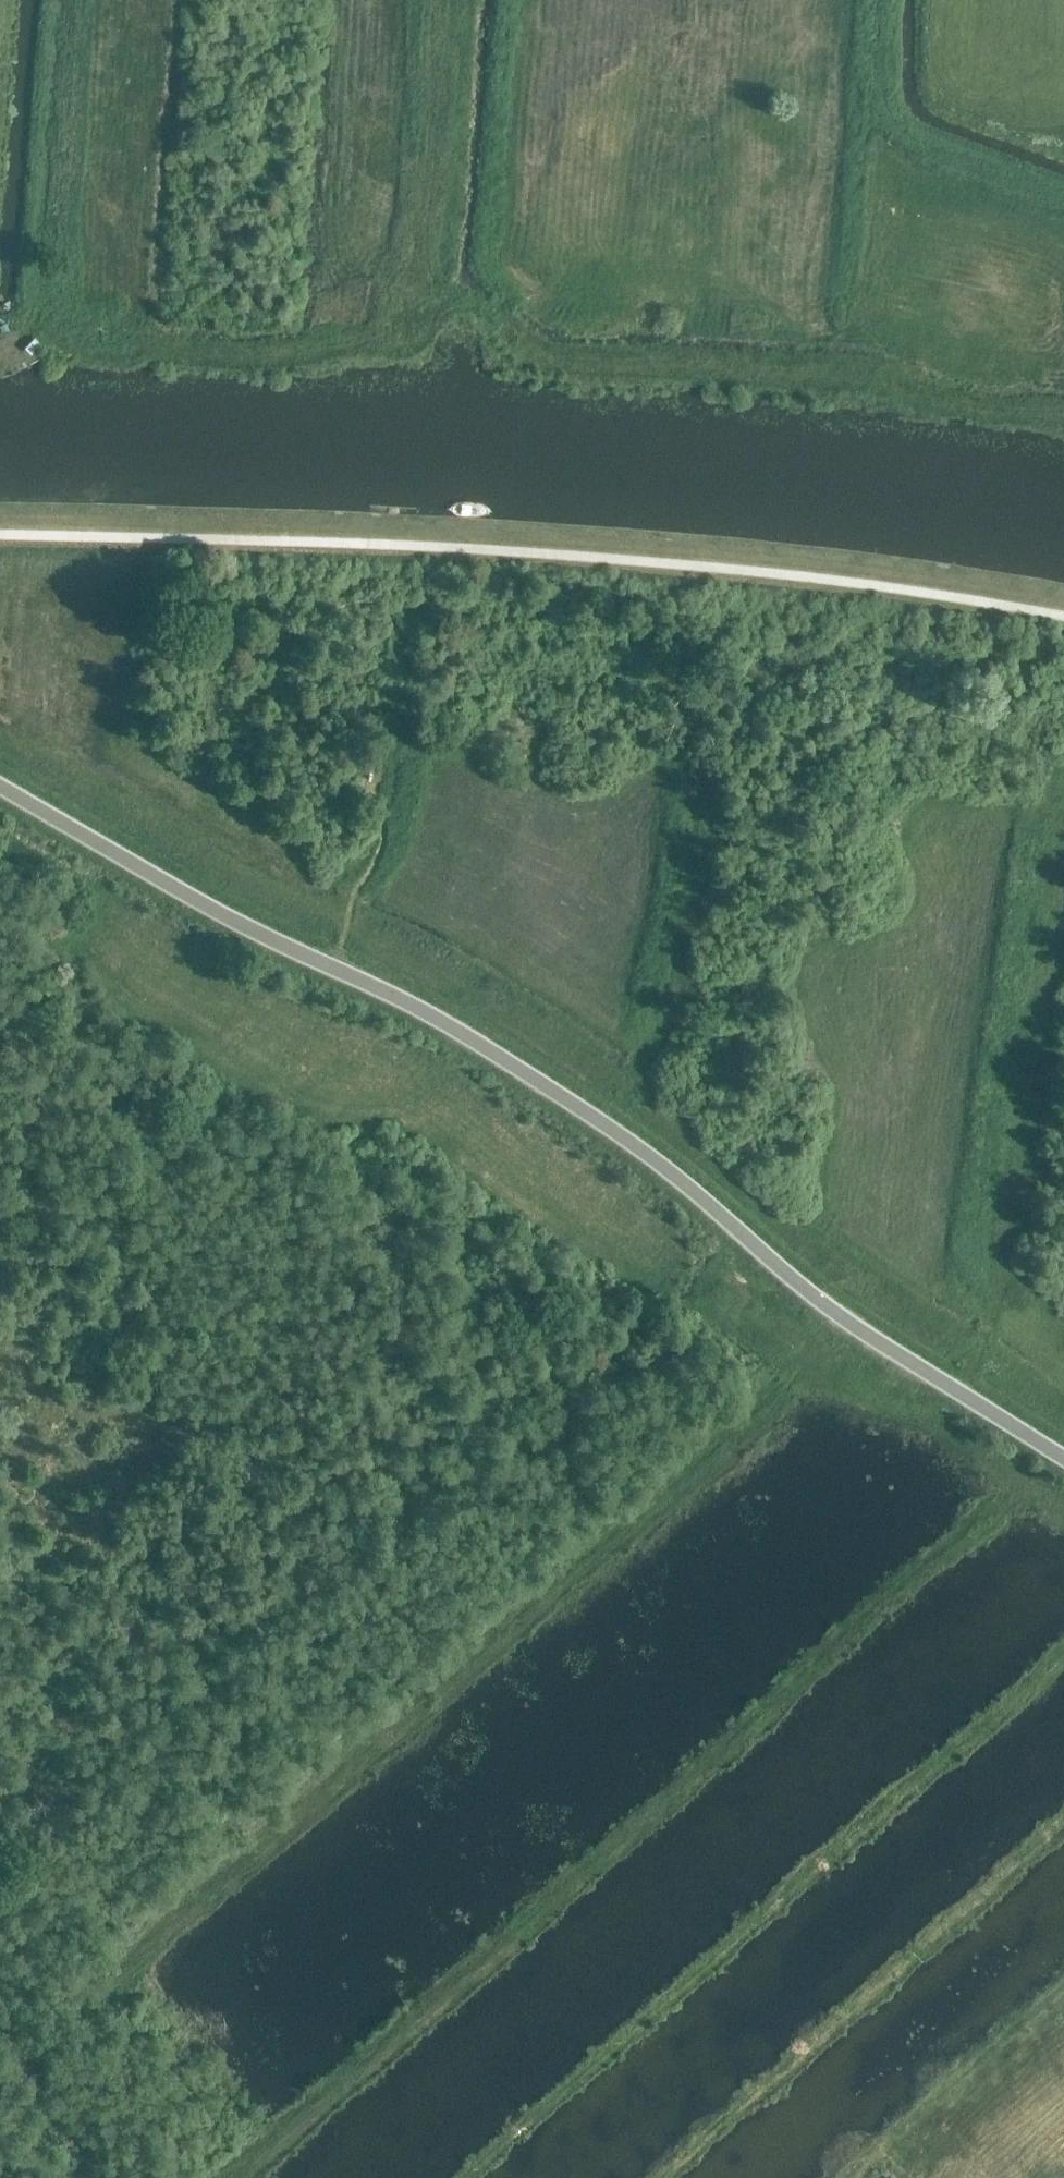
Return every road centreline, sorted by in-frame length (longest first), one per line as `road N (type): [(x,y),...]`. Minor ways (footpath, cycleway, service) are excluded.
road 1 (unclassified): [(1063,1464),(864,1338),(625,1144),(502,1063),(182,899),(0,790)]

